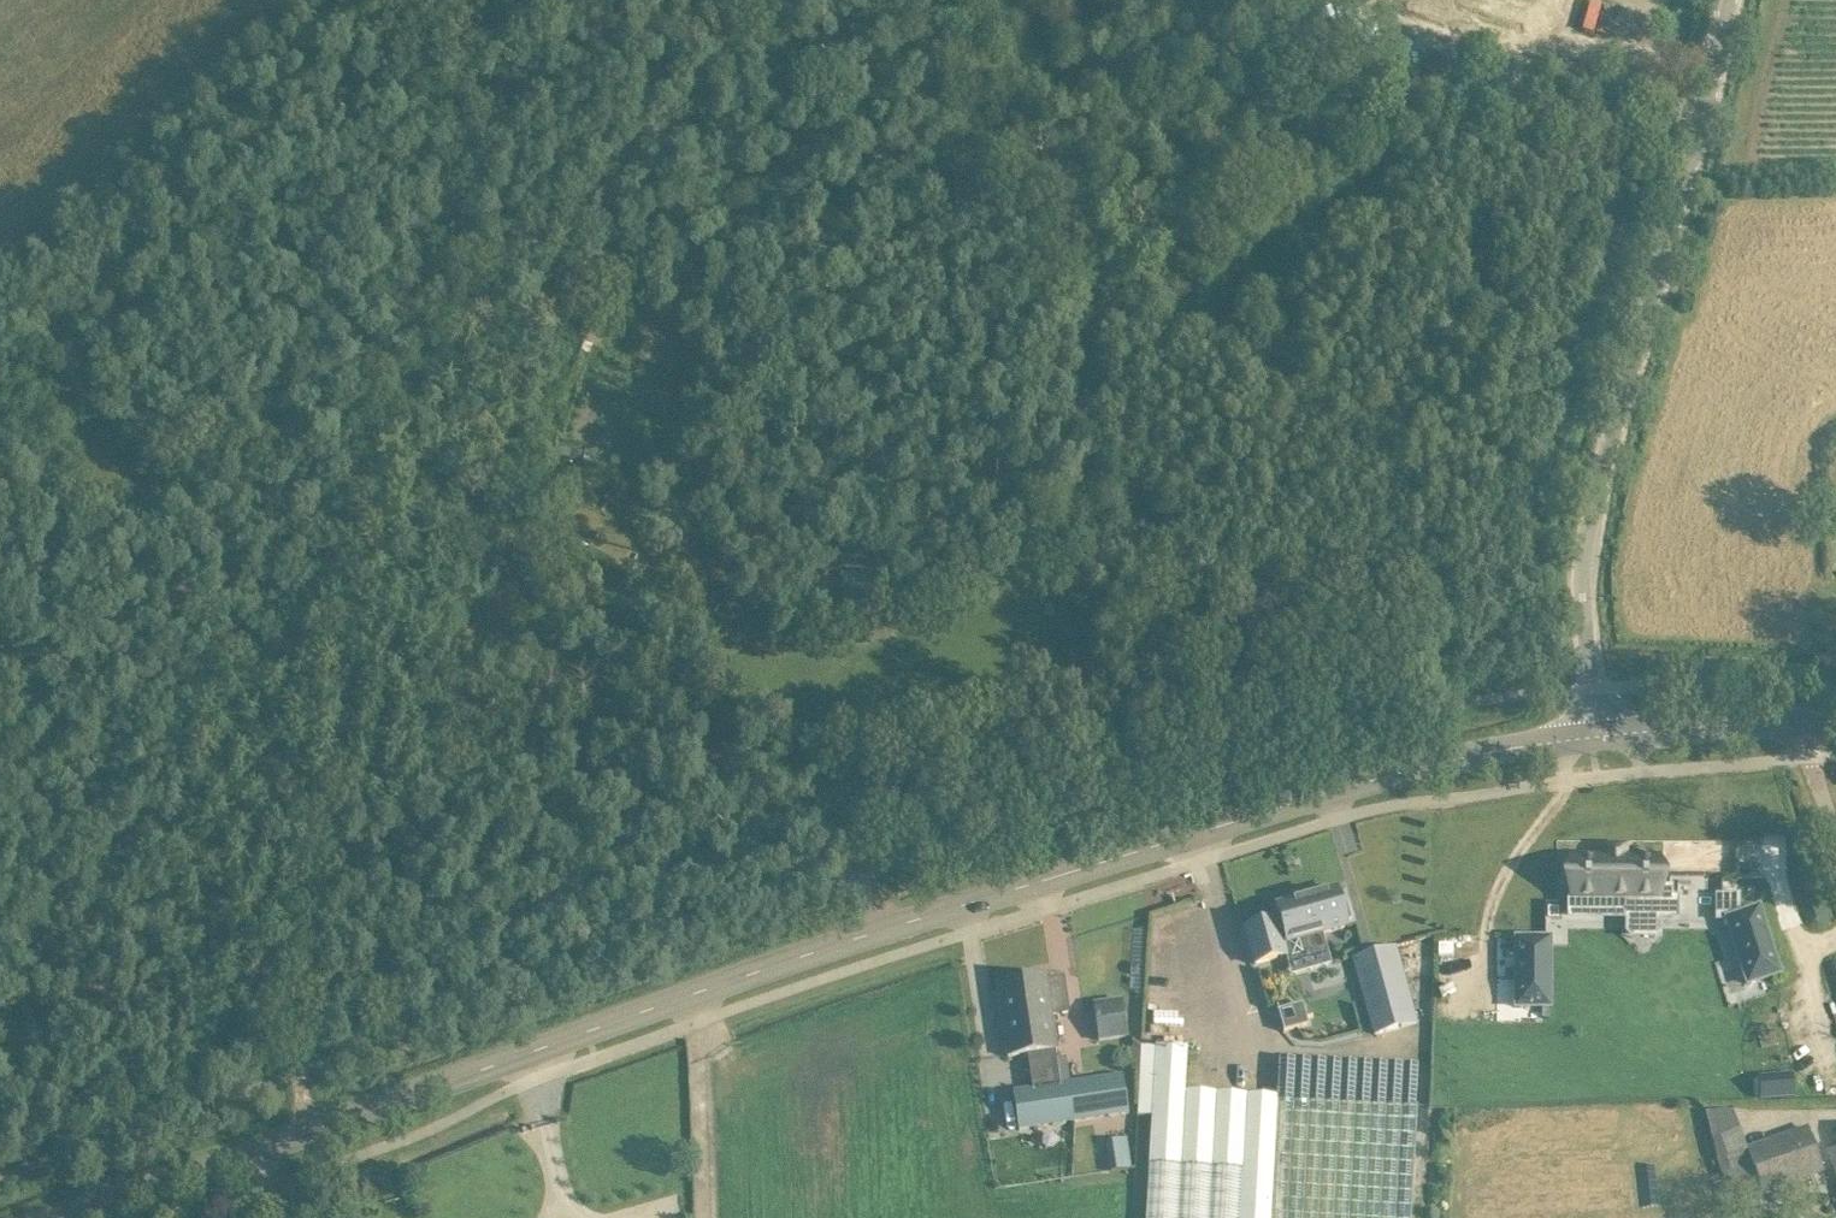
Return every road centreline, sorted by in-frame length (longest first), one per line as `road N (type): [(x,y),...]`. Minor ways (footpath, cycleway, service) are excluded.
road 1 (tertiary): [(1598,743),(1427,768),(1234,820),(48,1217)]
road 2 (track): [(379,0),(410,28),(462,112),(474,250),(439,344),(348,495),(339,789),(298,1074)]
road 3 (unclassified): [(1598,743),(1578,606),(1591,461),(1723,0)]
road 4 (track): [(474,250),(737,0)]
road 5 (tertiary): [(1799,727),(1598,743)]

